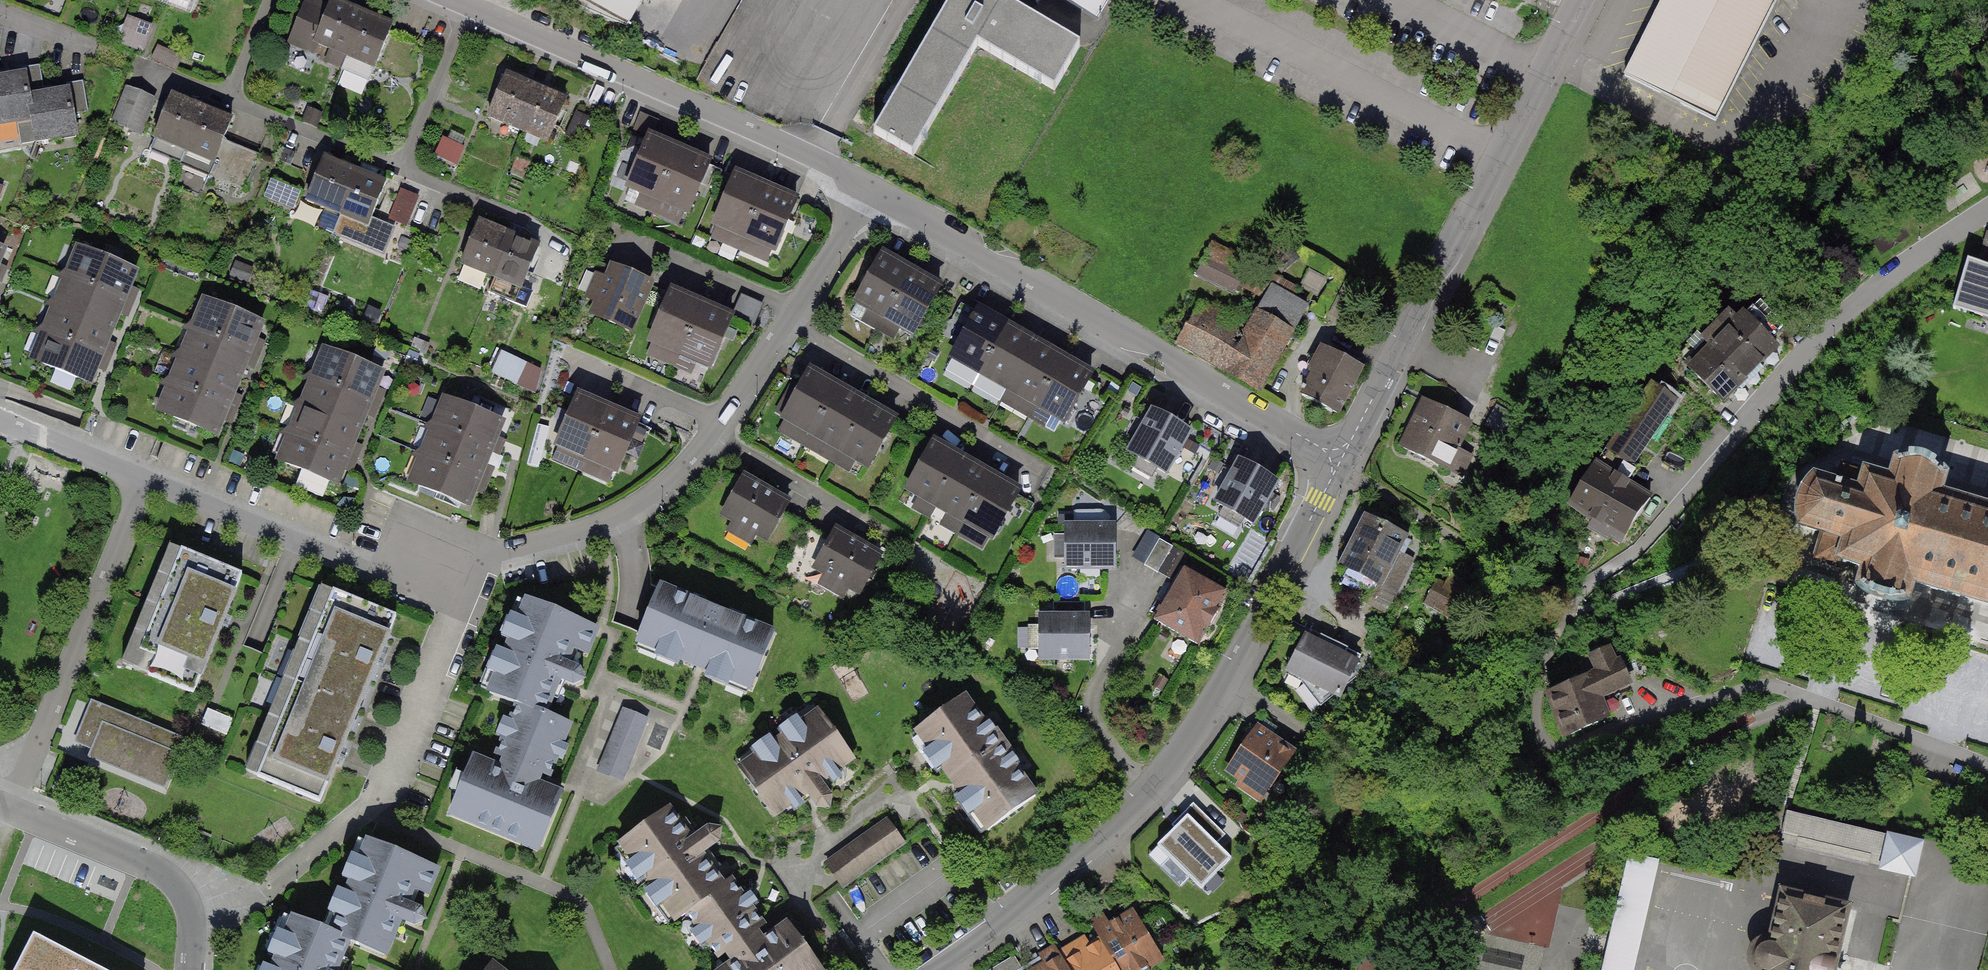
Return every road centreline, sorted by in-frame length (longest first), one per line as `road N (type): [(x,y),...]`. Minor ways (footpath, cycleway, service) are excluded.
road 1 (residential): [(923,969),(1065,867),(1188,738),(1339,457)]
road 2 (residential): [(468,581),(625,513),(708,439),(866,196)]
road 3 (residential): [(1987,208),(1886,283),(1785,376),(1649,533),(1575,598)]
road 4 (residential): [(1339,457),(866,196)]
road 5 (residential): [(1339,457),(1578,0)]
road 6 (residential): [(866,196),(641,83),(440,0)]
road 7 (residential): [(468,581),(371,812),(259,896),(193,927)]
road 8 (residential): [(11,807),(143,484)]
road 9 (residential): [(143,484),(420,584),(468,581)]
road 10 (residential): [(11,807),(171,880),(193,927)]
road 11 (residential): [(143,484),(0,424)]

